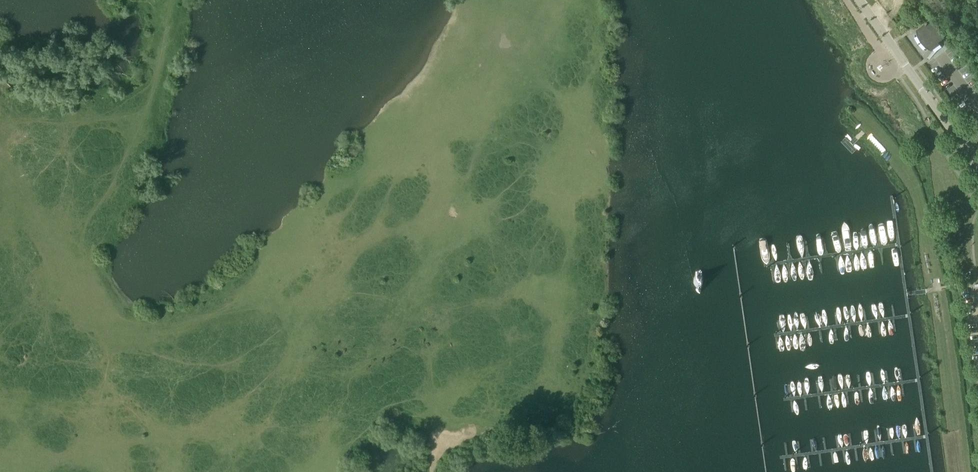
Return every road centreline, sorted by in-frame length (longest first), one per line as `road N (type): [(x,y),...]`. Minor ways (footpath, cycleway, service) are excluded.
road 1 (unclassified): [(977,164),(862,0)]

